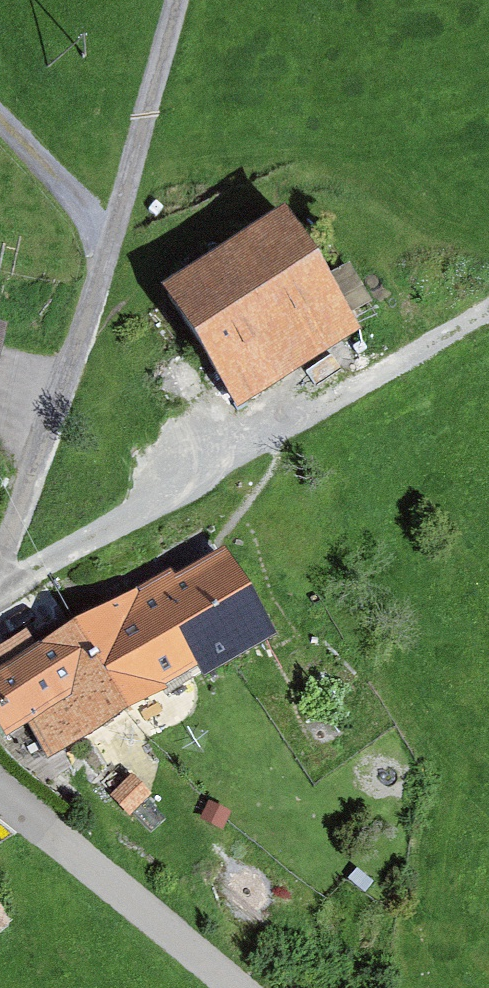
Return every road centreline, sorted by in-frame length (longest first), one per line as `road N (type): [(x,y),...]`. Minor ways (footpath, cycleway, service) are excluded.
road 1 (track): [(0,556),(113,236),(178,0)]
road 2 (residential): [(231,987),(0,799)]
road 3 (track): [(488,321),(358,386)]

